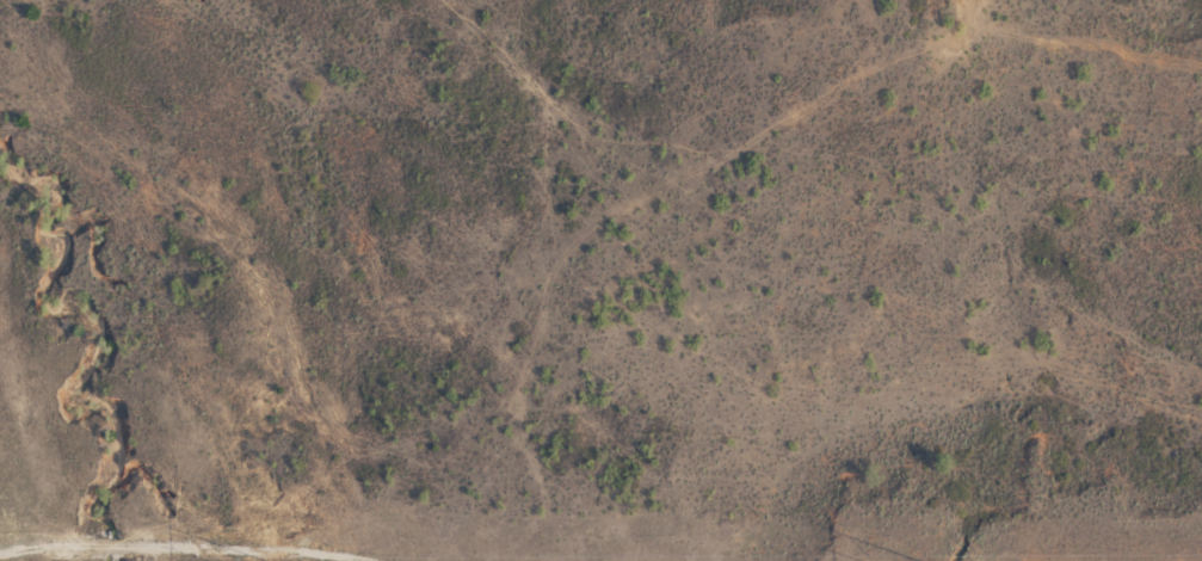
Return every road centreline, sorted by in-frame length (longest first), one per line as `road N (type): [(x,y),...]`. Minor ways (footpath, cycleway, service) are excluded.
road 1 (residential): [(933,0),(932,32),(715,206),(431,492),(344,492),(264,430),(208,306),(140,243),(0,192)]

